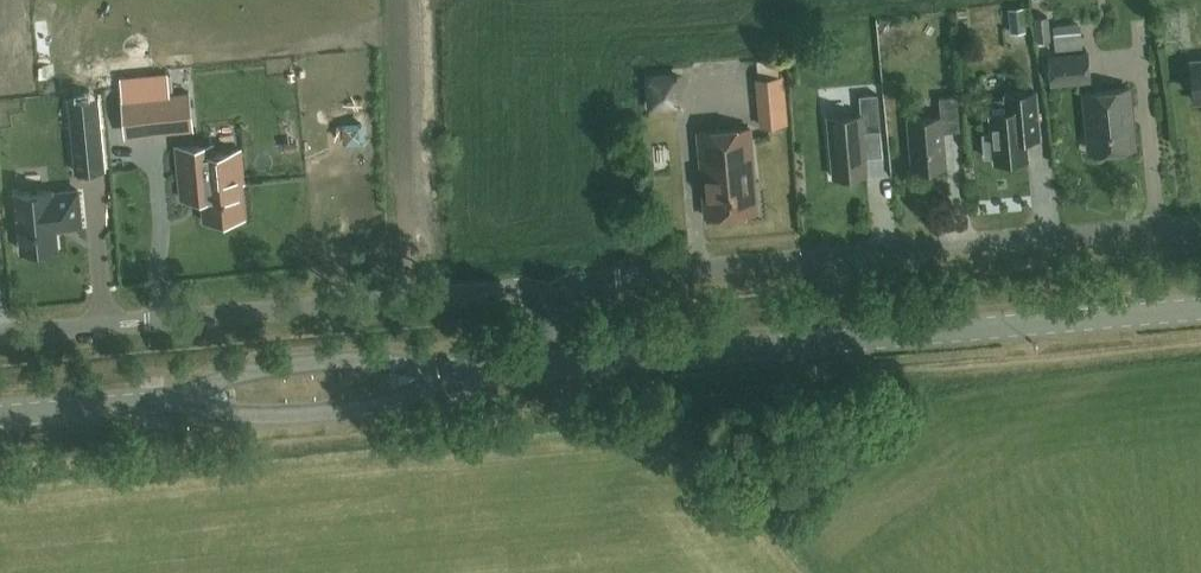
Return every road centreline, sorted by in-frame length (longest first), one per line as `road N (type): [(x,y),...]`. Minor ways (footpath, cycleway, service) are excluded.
road 1 (unclassified): [(544,285),(1200,227)]
road 2 (secondary): [(554,369),(1200,313)]
road 3 (unclassified): [(0,338),(544,285)]
road 4 (secondary): [(459,376),(367,360),(292,364),(155,403)]
road 5 (secondary): [(155,403),(270,418),(335,414),(459,376)]
road 6 (secondary): [(0,417),(155,403)]

